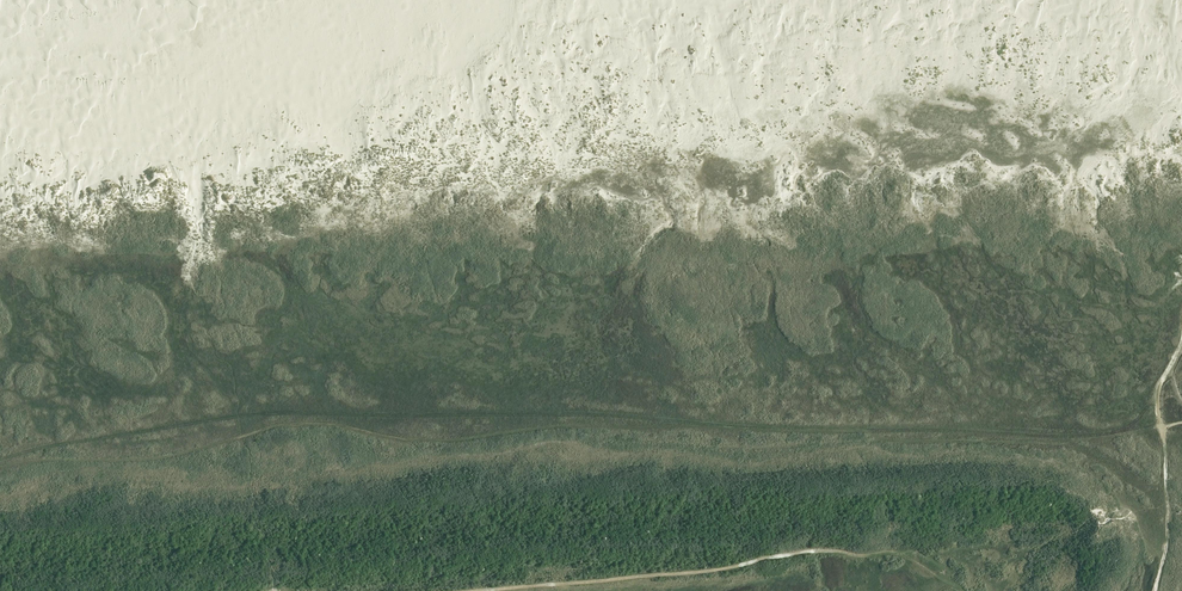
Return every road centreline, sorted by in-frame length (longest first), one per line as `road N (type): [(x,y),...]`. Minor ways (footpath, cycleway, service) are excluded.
road 1 (track): [(1110,435),(565,428),(439,445),(341,425),(273,426),(161,460),(0,465)]
road 2 (track): [(461,590),(733,565),(813,548),(899,553),(964,590)]
road 3 (track): [(1156,590),(1170,534),(1159,427)]

